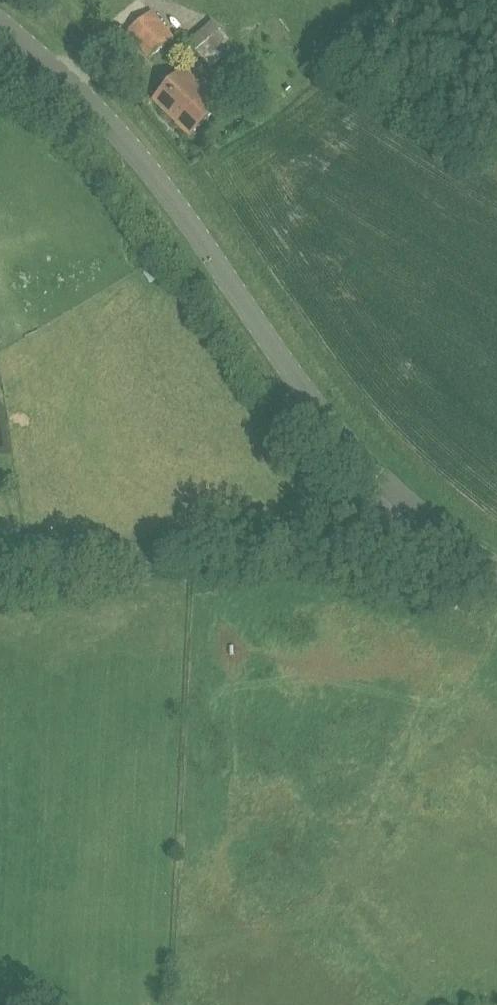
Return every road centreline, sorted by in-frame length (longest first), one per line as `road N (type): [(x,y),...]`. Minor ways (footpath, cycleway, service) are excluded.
road 1 (unclassified): [(406,500),(295,381),(114,128),(0,23)]
road 2 (unclassified): [(406,500),(361,544),(136,553),(0,572)]

